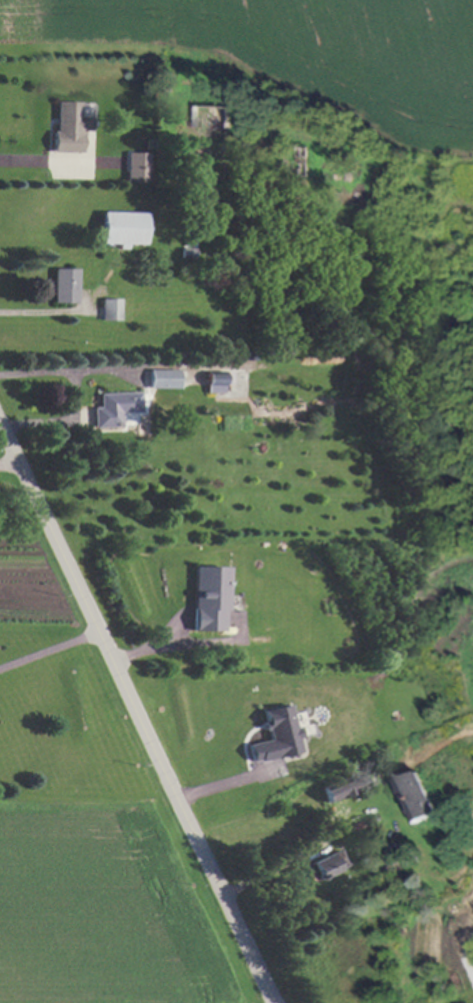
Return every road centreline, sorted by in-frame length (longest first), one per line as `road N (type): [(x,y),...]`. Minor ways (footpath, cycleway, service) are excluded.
road 1 (residential): [(270,1002),(0,425)]

